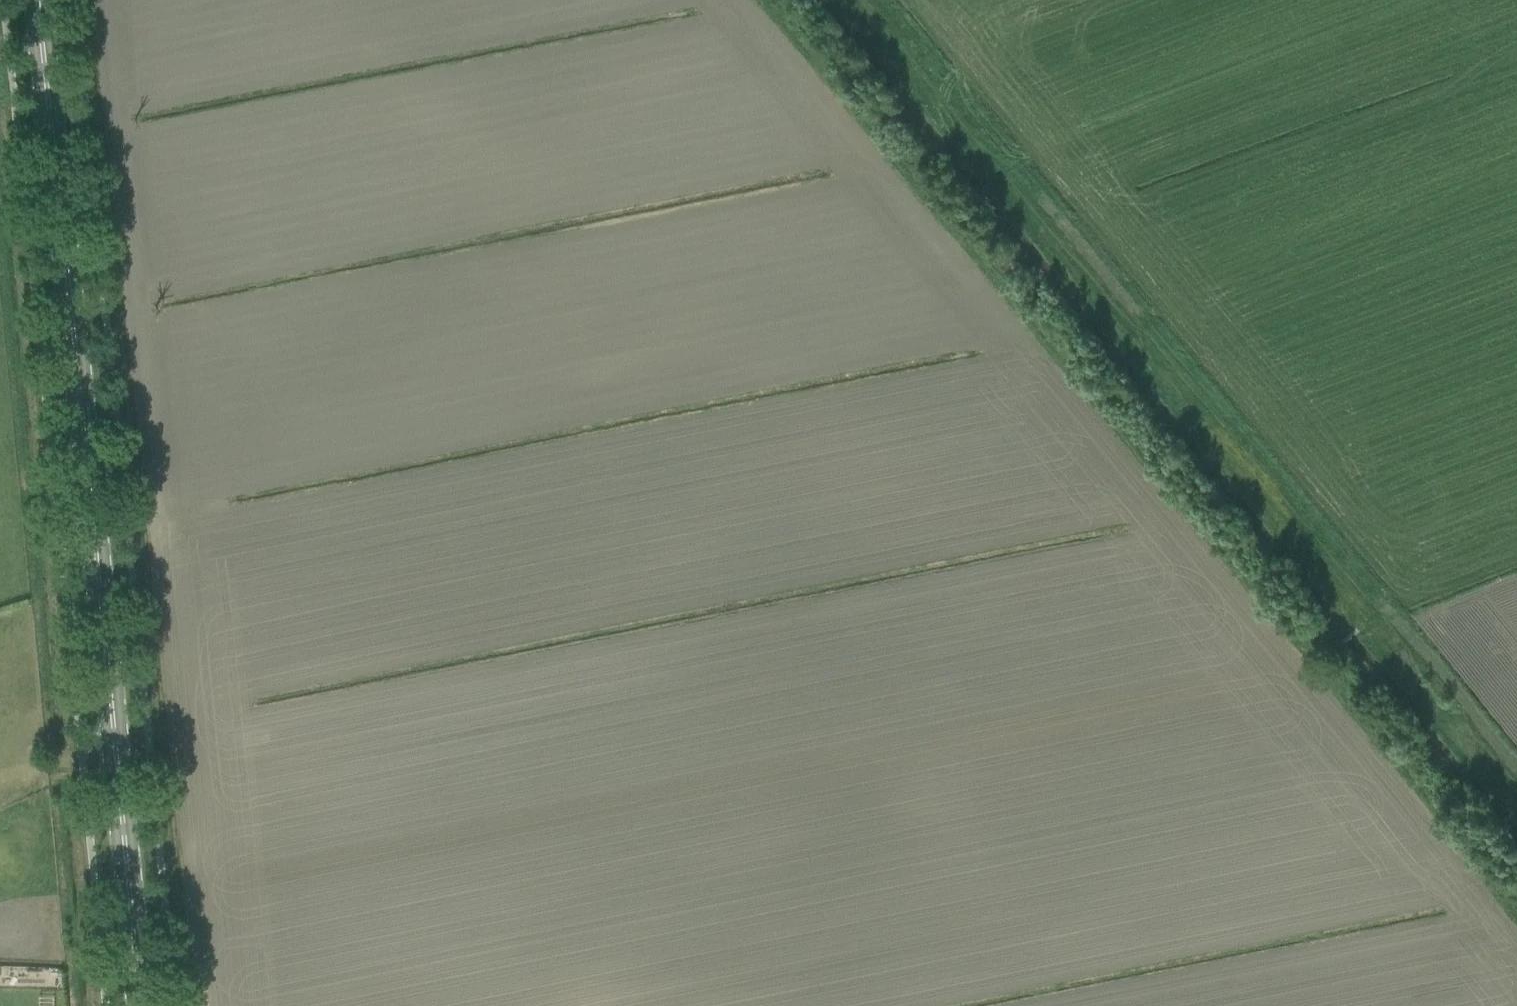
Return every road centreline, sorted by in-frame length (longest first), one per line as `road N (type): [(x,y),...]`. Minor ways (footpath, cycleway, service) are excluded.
road 1 (primary): [(142,1005),(39,0)]

